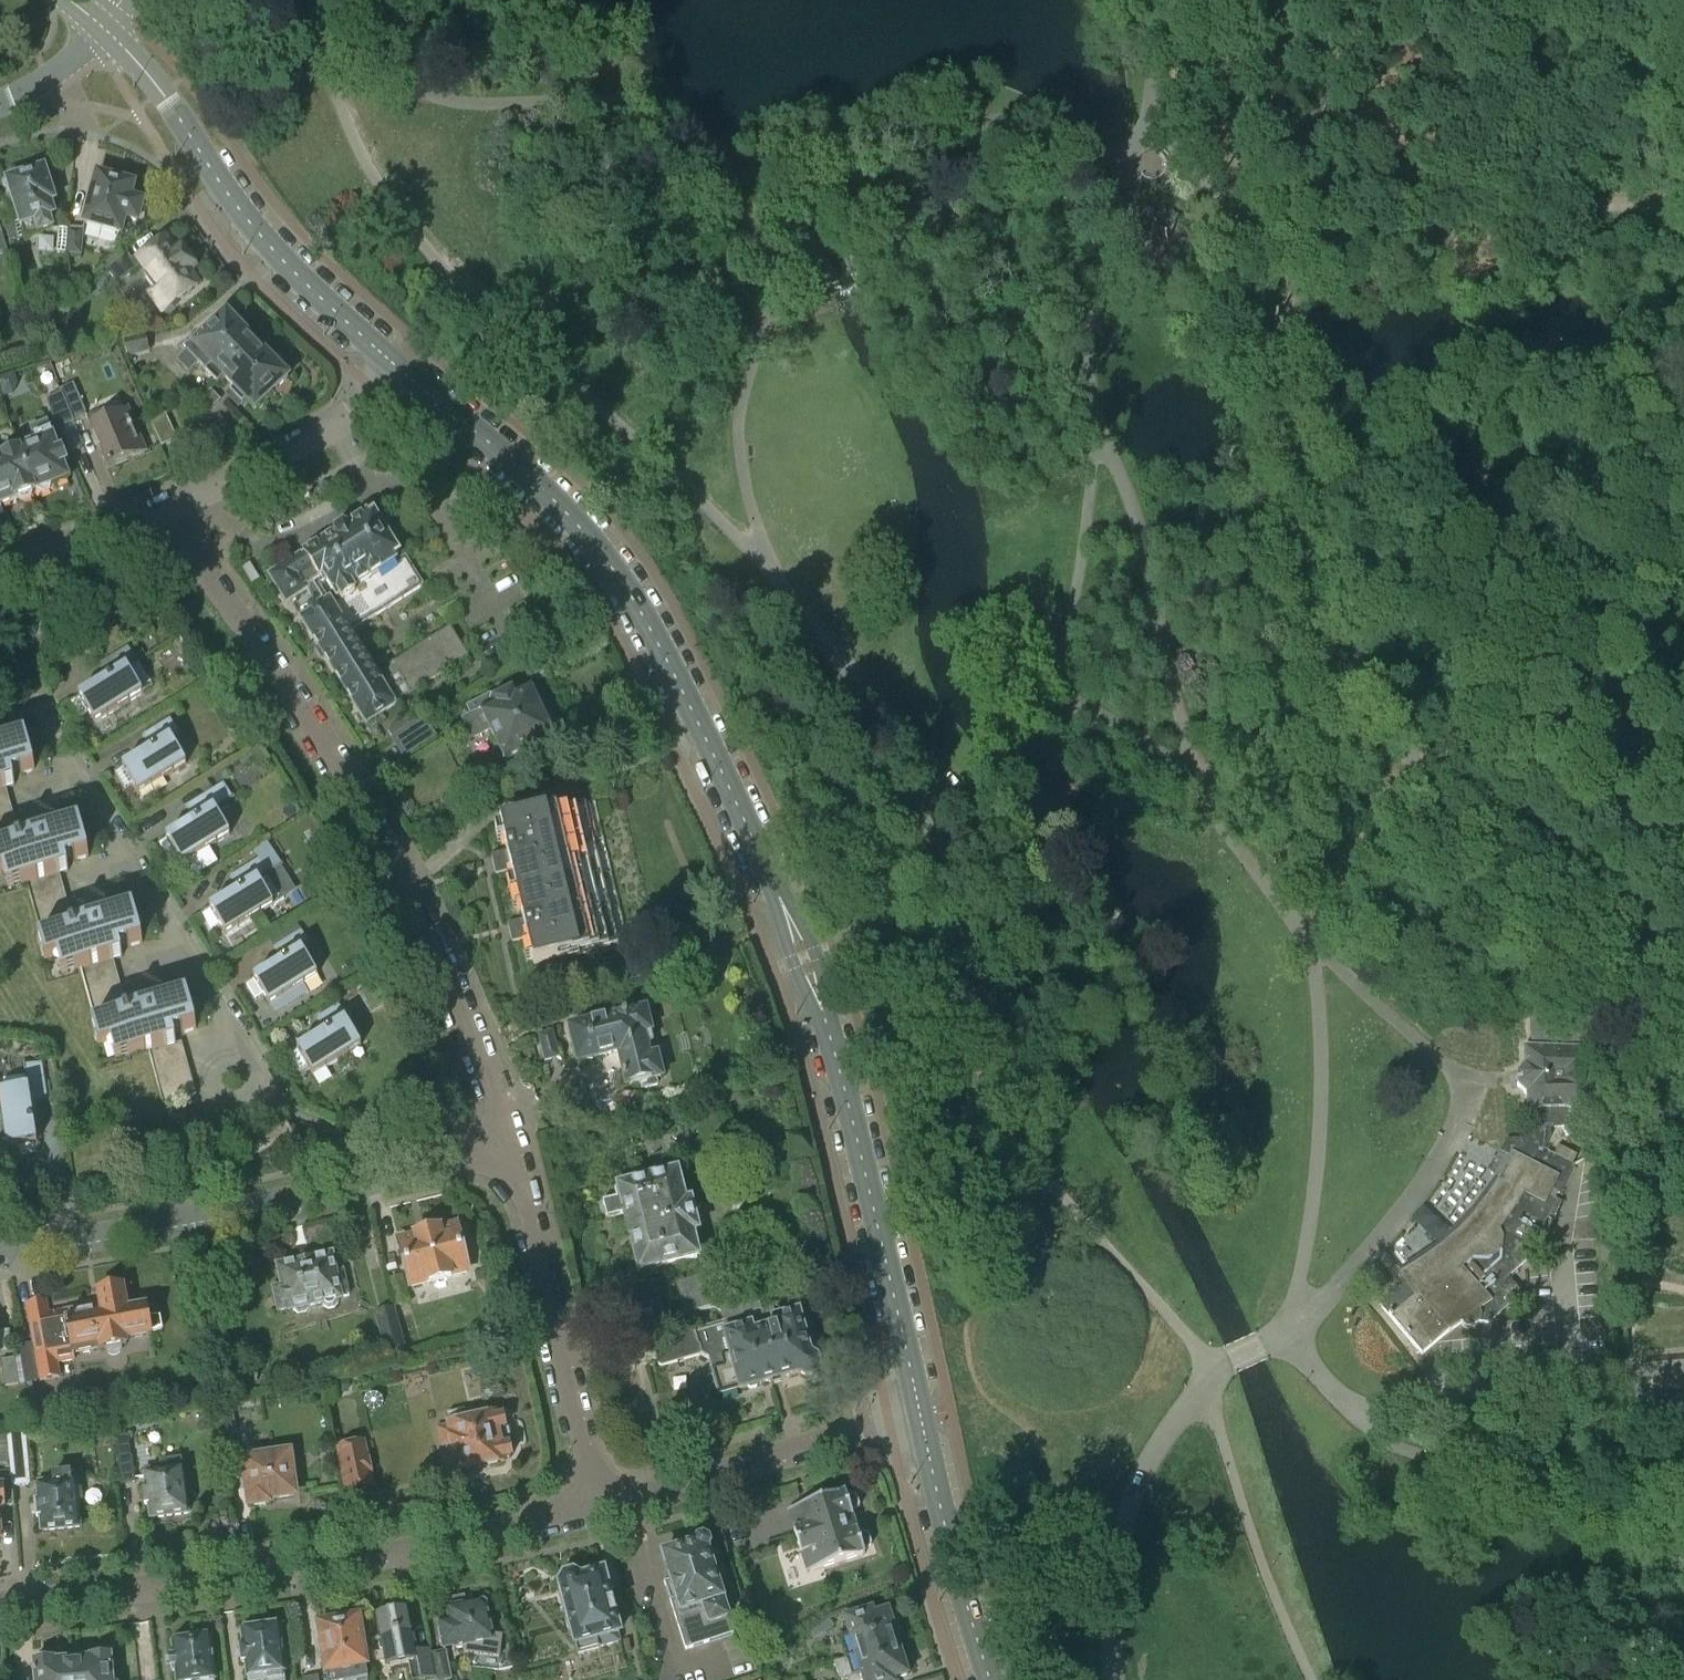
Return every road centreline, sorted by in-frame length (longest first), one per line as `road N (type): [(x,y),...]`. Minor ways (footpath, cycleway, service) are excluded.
road 1 (secondary): [(921,1415),(837,1061),(804,956),(719,765),(653,634),(590,540),(545,490),(398,366)]
road 2 (track): [(1239,217),(1308,364),(1321,418),(1323,525),(1334,564),(1369,669),(1415,765),(1493,882),(1609,976),(1683,1085)]
road 3 (track): [(775,578),(739,440),(760,336),(757,273),(718,158),(697,134),(648,107),(445,98),(376,74),(318,36)]
road 4 (residential): [(515,1161),(468,997),(396,853),(169,509)]
road 5 (track): [(775,578),(683,483),(436,260),(352,134),(318,36)]
road 6 (track): [(1197,772),(1147,563),(1087,373),(1096,287),(1146,130)]
road 7 (residential): [(0,1598),(411,1546),(593,1506)]
road 8 (track): [(1286,1331),(1318,1155),(1314,965),(1304,933),(1218,817),(1197,772)]
road 9 (track): [(1208,1379),(1184,1333),(1056,1190),(975,1075),(931,949),(881,913)]
road 10 (residential): [(0,1250),(515,1161)]
road 11 (residential): [(273,1095),(37,700),(0,705)]
road 12 (secondary): [(398,366),(244,216),(158,86),(106,31)]
road 13 (track): [(1239,217),(1347,230),(1683,202)]
road 14 (track): [(953,793),(1000,855),(1011,897),(1053,983),(1067,996),(1093,996),(1105,975),(1097,947),(1011,861)]
road 15 (track): [(953,793),(993,773),(1050,706),(1102,432)]
road 16 (track): [(1525,915),(1506,925),(1251,784),(1197,772)]
road 17 (residential): [(593,1506),(515,1161)]
road 18 (track): [(1683,1516),(1559,1479),(1400,1448),(1359,1409)]
road 19 (residential): [(593,1506),(921,1415)]
road 20 (track): [(1311,1679),(1270,1587),(1208,1379)]
road 21 (track): [(1130,165),(1020,126),(984,129),(945,207),(917,235)]
road 22 (track): [(953,793),(775,578)]
road 23 (residential): [(169,509),(354,417),(398,366)]
road 24 (secondary): [(991,1679),(921,1415)]
road 25 (track): [(1466,1106),(1457,1075),(1312,949)]
road 26 (track): [(1239,217),(1248,0)]
road 27 (track): [(1543,461),(1560,503),(1630,572),(1683,609)]
road 28 (residential): [(0,578),(169,509)]
road 29 (track): [(1054,695),(1197,772)]
road 30 (track): [(881,913),(899,857),(953,793)]
road 31 (track): [(1146,130),(1160,0)]
road 32 (residential): [(0,103),(78,62),(106,31)]
road 33 (track): [(1146,130),(1168,142),(1239,217)]

